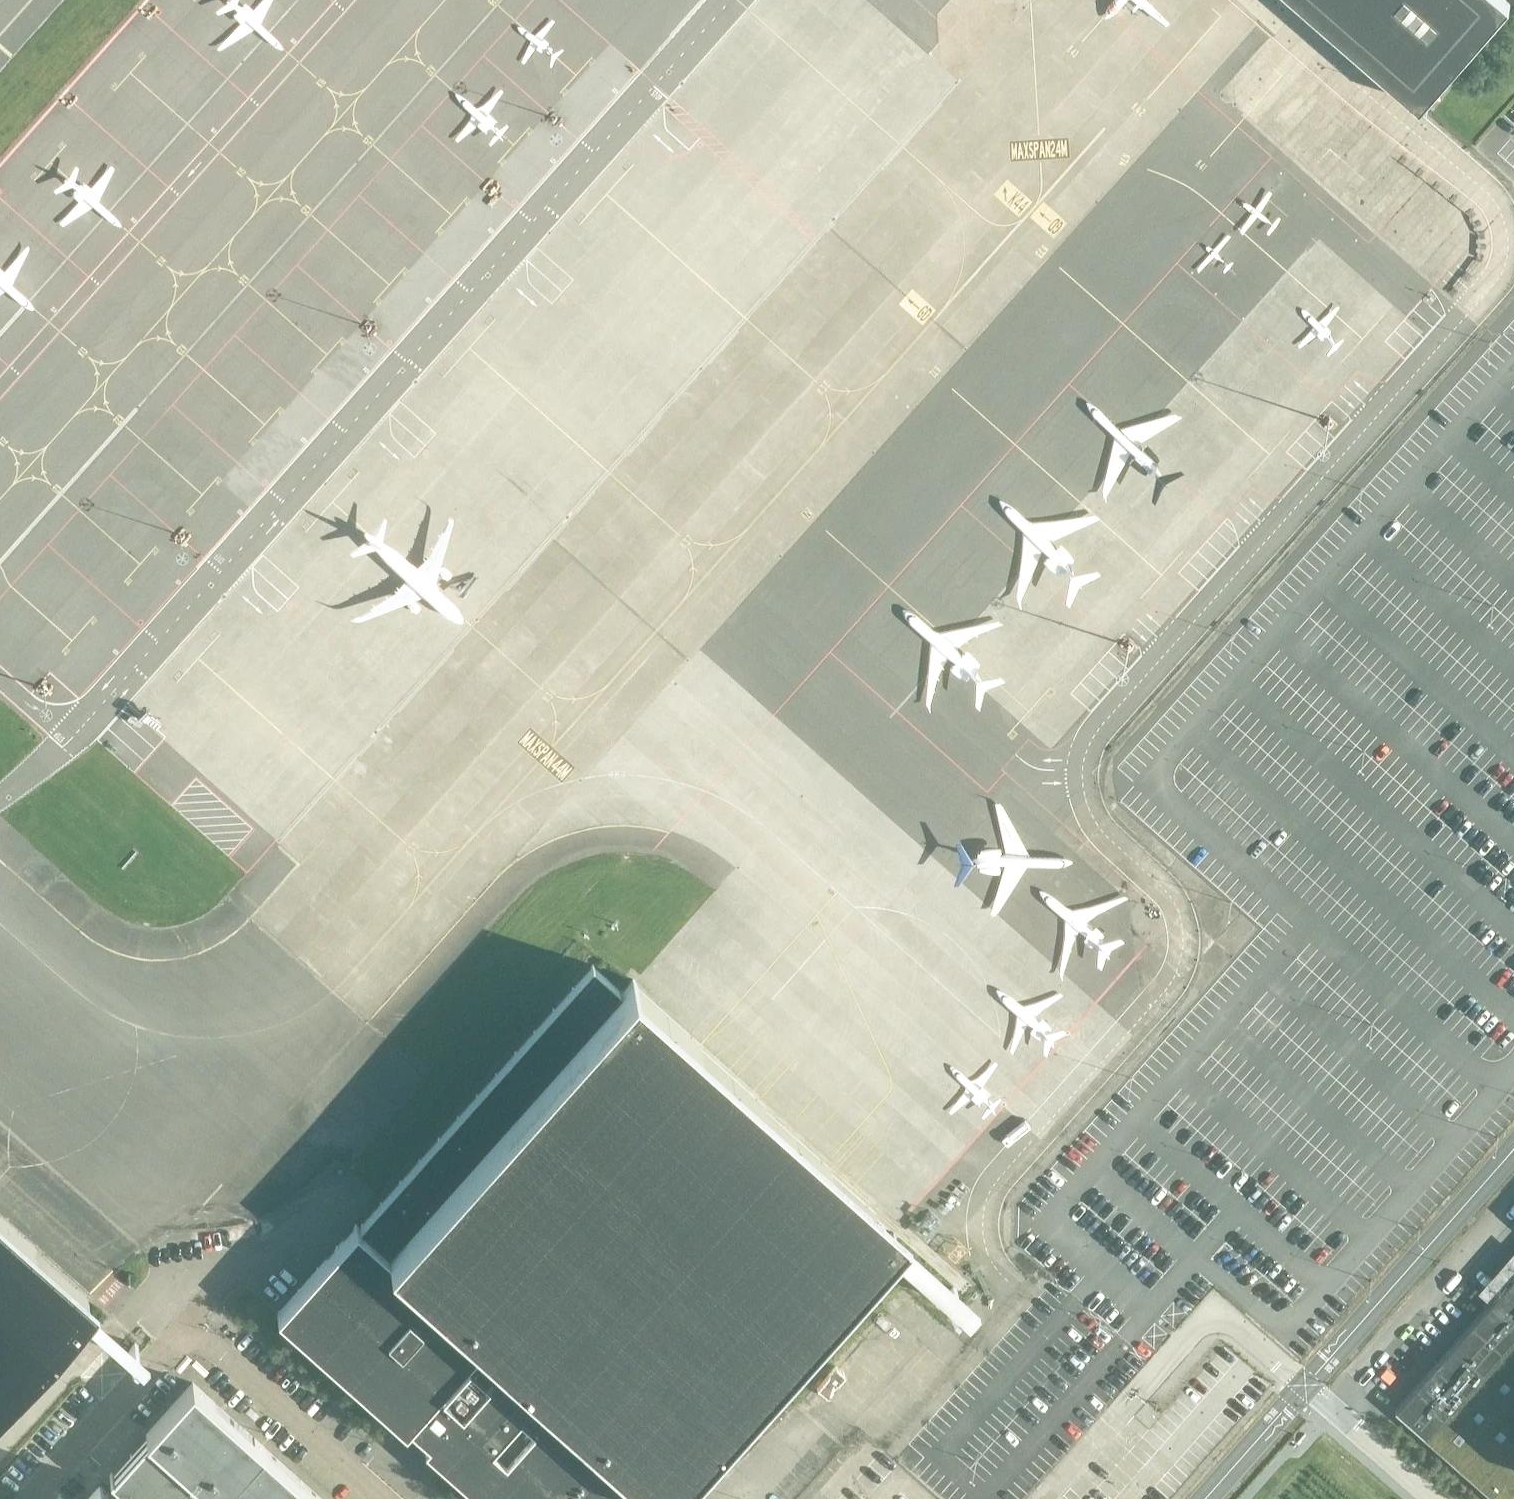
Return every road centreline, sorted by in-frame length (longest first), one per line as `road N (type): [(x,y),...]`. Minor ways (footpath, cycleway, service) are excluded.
road 1 (unclassified): [(34,1498),(188,1334),(375,1498)]
road 2 (unclassified): [(1513,1202),(1333,1410)]
road 3 (unclassified): [(1435,1498),(1333,1410)]

